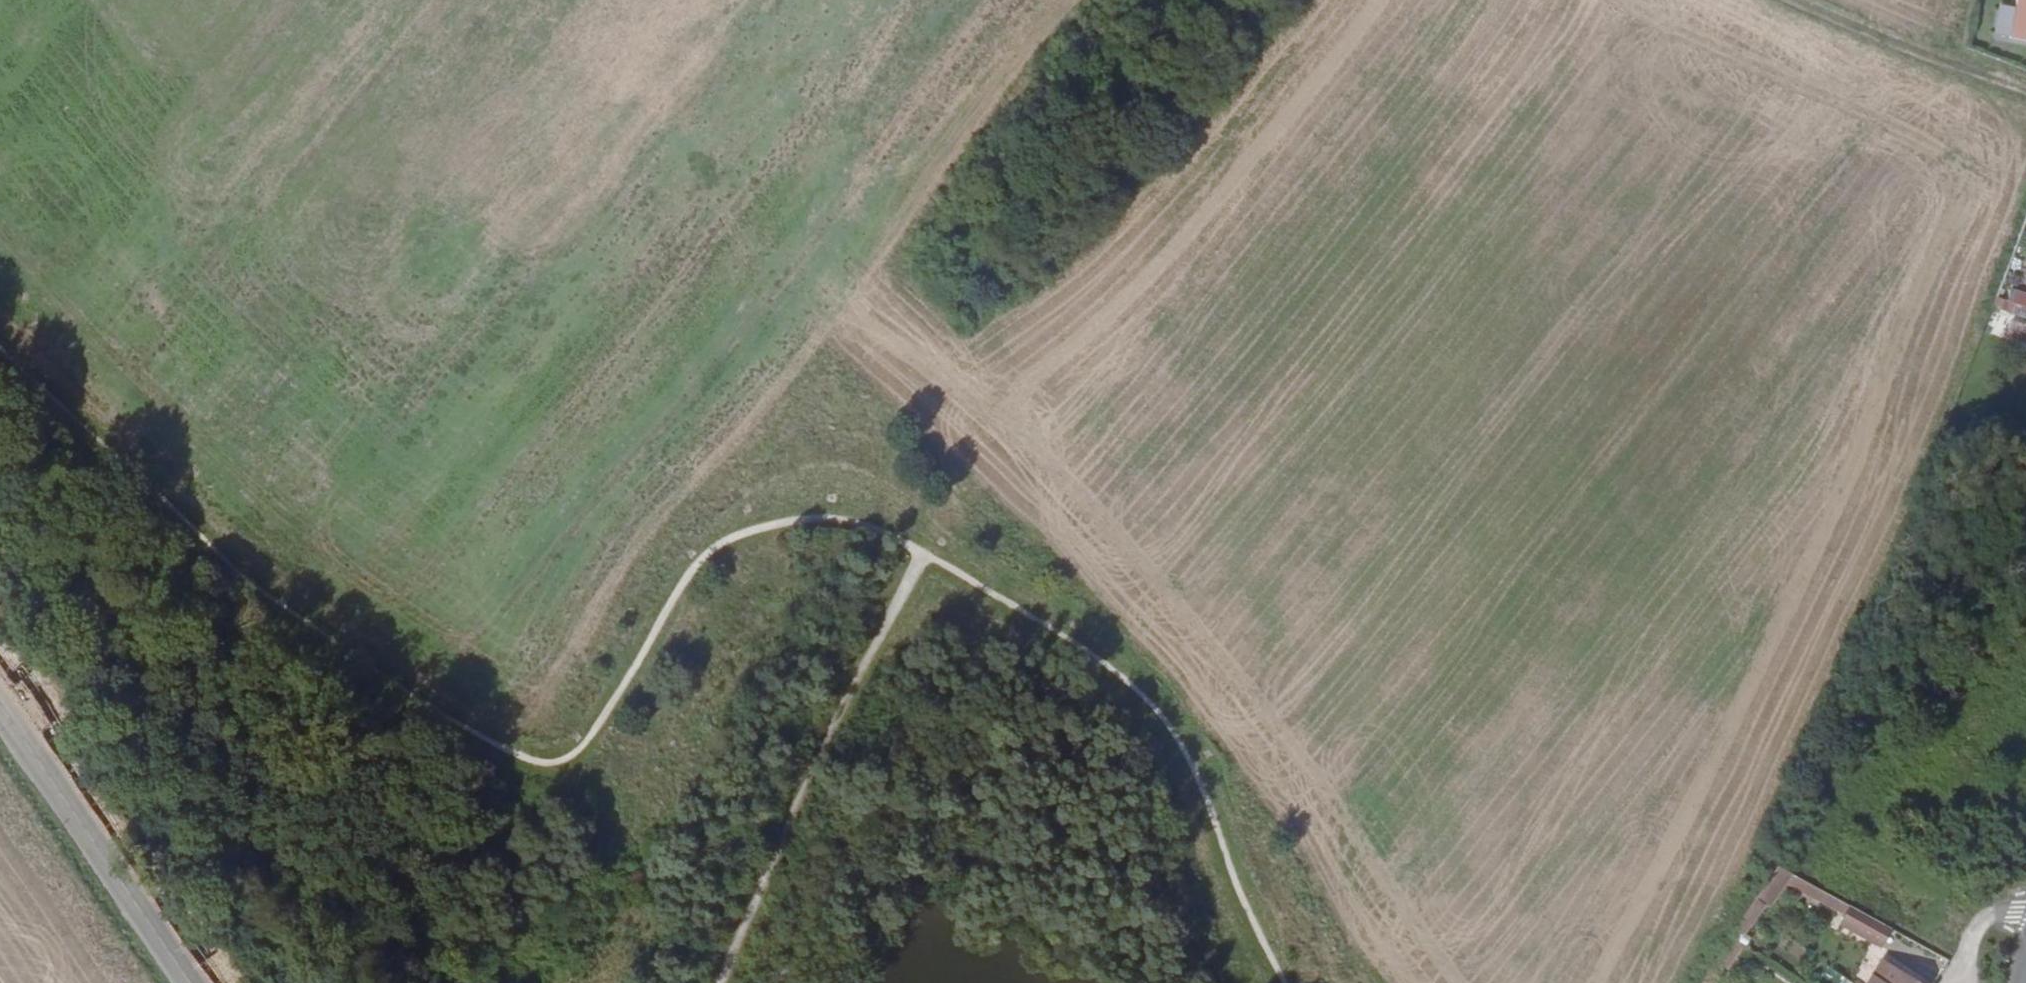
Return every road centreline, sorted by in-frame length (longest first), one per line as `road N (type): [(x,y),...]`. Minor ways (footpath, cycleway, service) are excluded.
road 1 (secondary): [(0,720),(184,982)]

